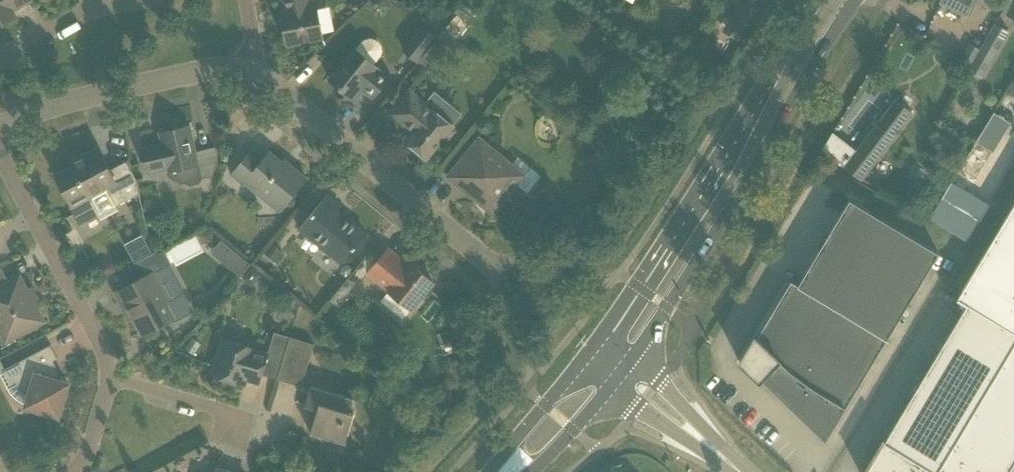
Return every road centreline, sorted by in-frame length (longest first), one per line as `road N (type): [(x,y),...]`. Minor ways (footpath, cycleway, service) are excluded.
road 1 (secondary): [(628,360),(853,0)]
road 2 (secondary): [(818,0),(591,348)]
road 3 (residential): [(484,255),(268,71)]
road 4 (residential): [(268,71),(237,67),(91,97),(0,127)]
road 5 (residential): [(0,153),(103,321),(117,377)]
road 6 (secondary): [(591,348),(495,471)]
road 7 (residential): [(117,377),(261,422)]

